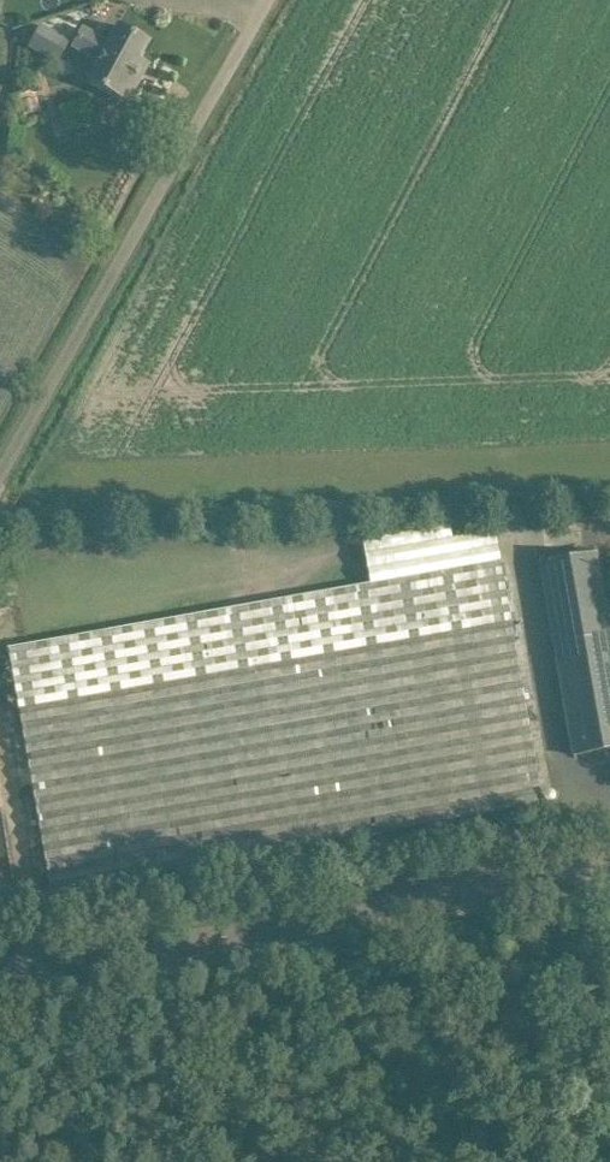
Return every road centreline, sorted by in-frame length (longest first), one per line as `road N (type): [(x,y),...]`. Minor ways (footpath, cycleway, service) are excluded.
road 1 (tertiary): [(609,863),(0,981)]
road 2 (unclassified): [(0,462),(255,0)]

